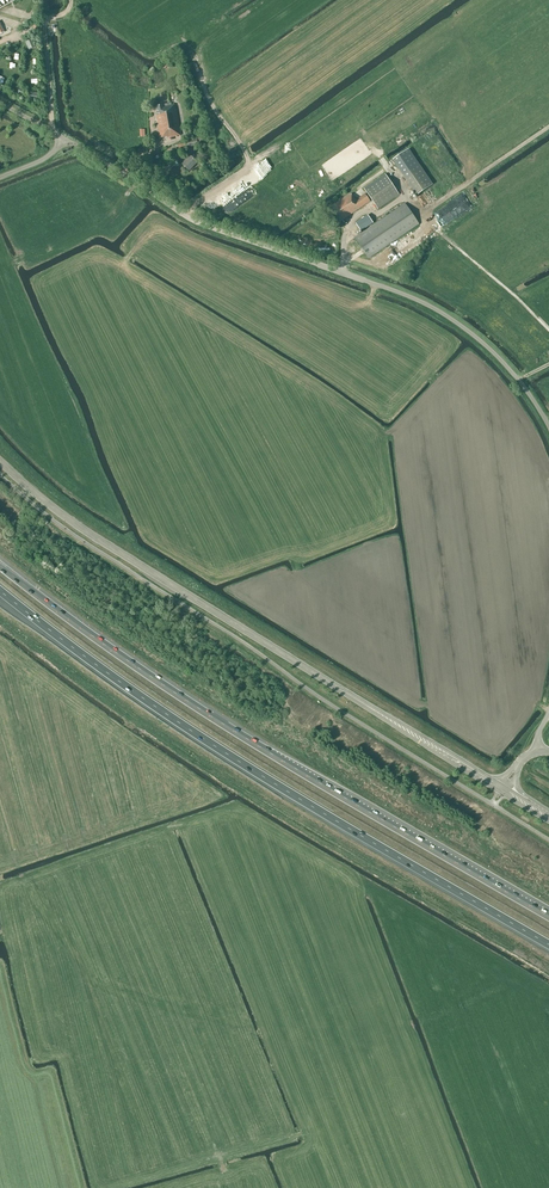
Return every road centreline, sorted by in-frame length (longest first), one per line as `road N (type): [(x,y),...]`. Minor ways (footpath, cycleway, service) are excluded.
road 1 (motorway): [(0,591),(201,738),(548,945)]
road 2 (motorway): [(548,917),(201,710),(0,566)]
road 3 (tertiary): [(500,787),(107,545),(0,462)]
road 4 (unclassified): [(548,428),(491,350),(437,310),(201,224),(62,137)]
road 5 (track): [(182,213),(249,162),(192,57)]
road 6 (track): [(434,228),(548,330)]
road 7 (track): [(53,132),(44,31),(70,0)]

